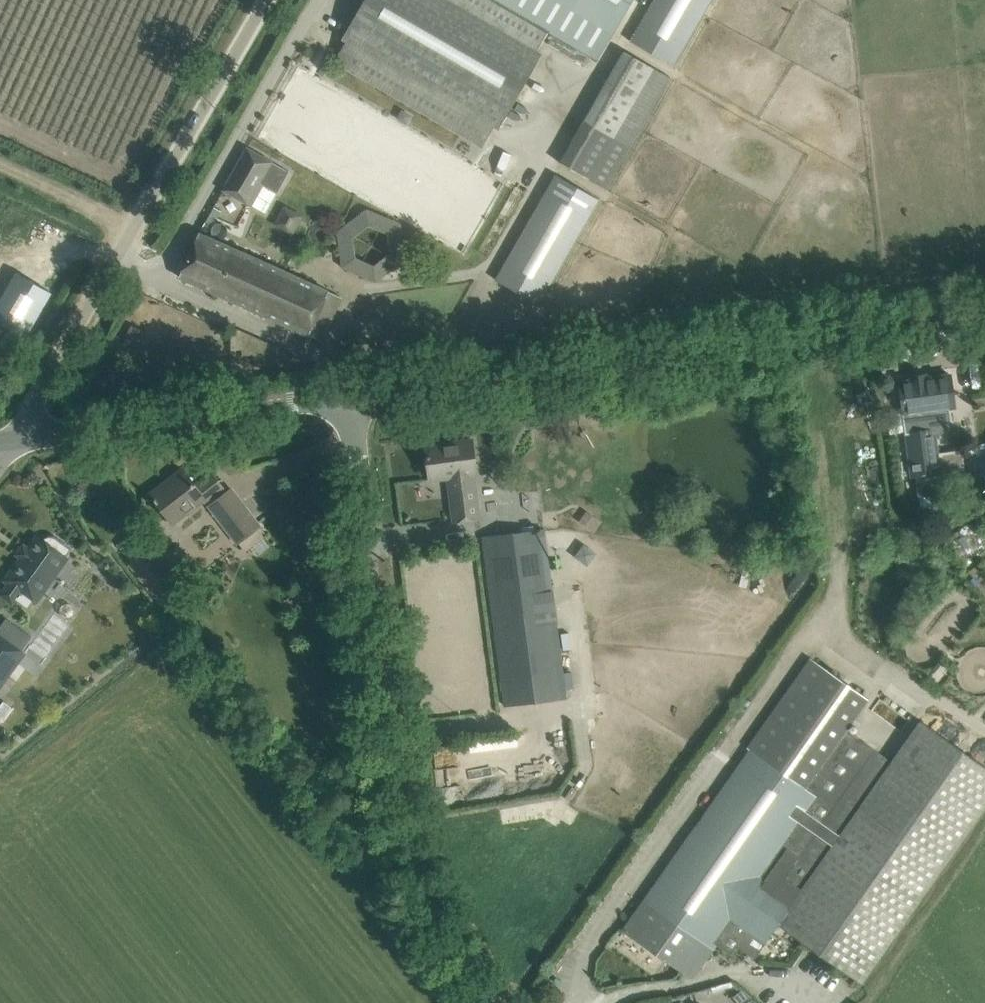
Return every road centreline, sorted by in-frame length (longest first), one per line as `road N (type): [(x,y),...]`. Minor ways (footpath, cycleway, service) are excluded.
road 1 (tertiary): [(344,395),(984,305)]
road 2 (unclassified): [(494,1002),(423,899),(344,395)]
road 3 (unclassified): [(16,432),(265,0)]
road 4 (tertiary): [(16,432),(344,395)]
road 5 (track): [(826,638),(838,582),(824,446),(840,403),(815,329)]

